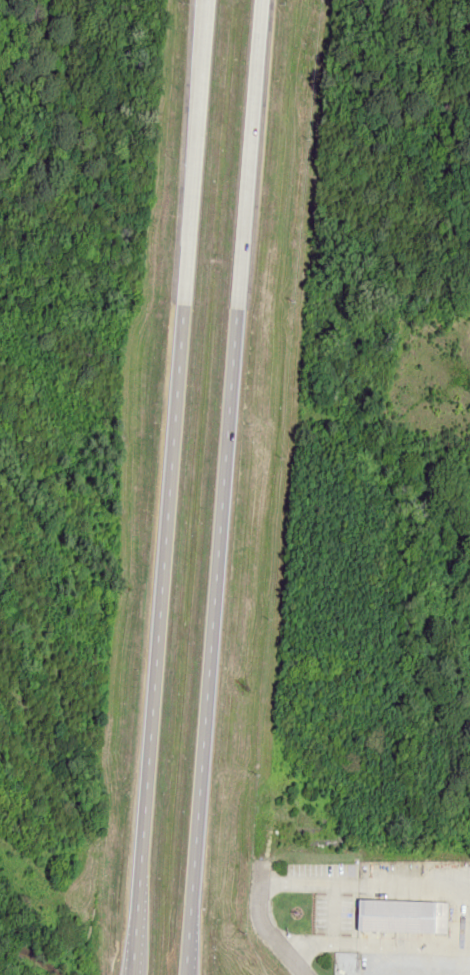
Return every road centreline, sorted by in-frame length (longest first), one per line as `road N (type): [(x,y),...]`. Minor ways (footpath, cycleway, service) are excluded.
road 1 (trunk): [(183,974),(262,0)]
road 2 (trunk): [(199,0),(123,974)]

